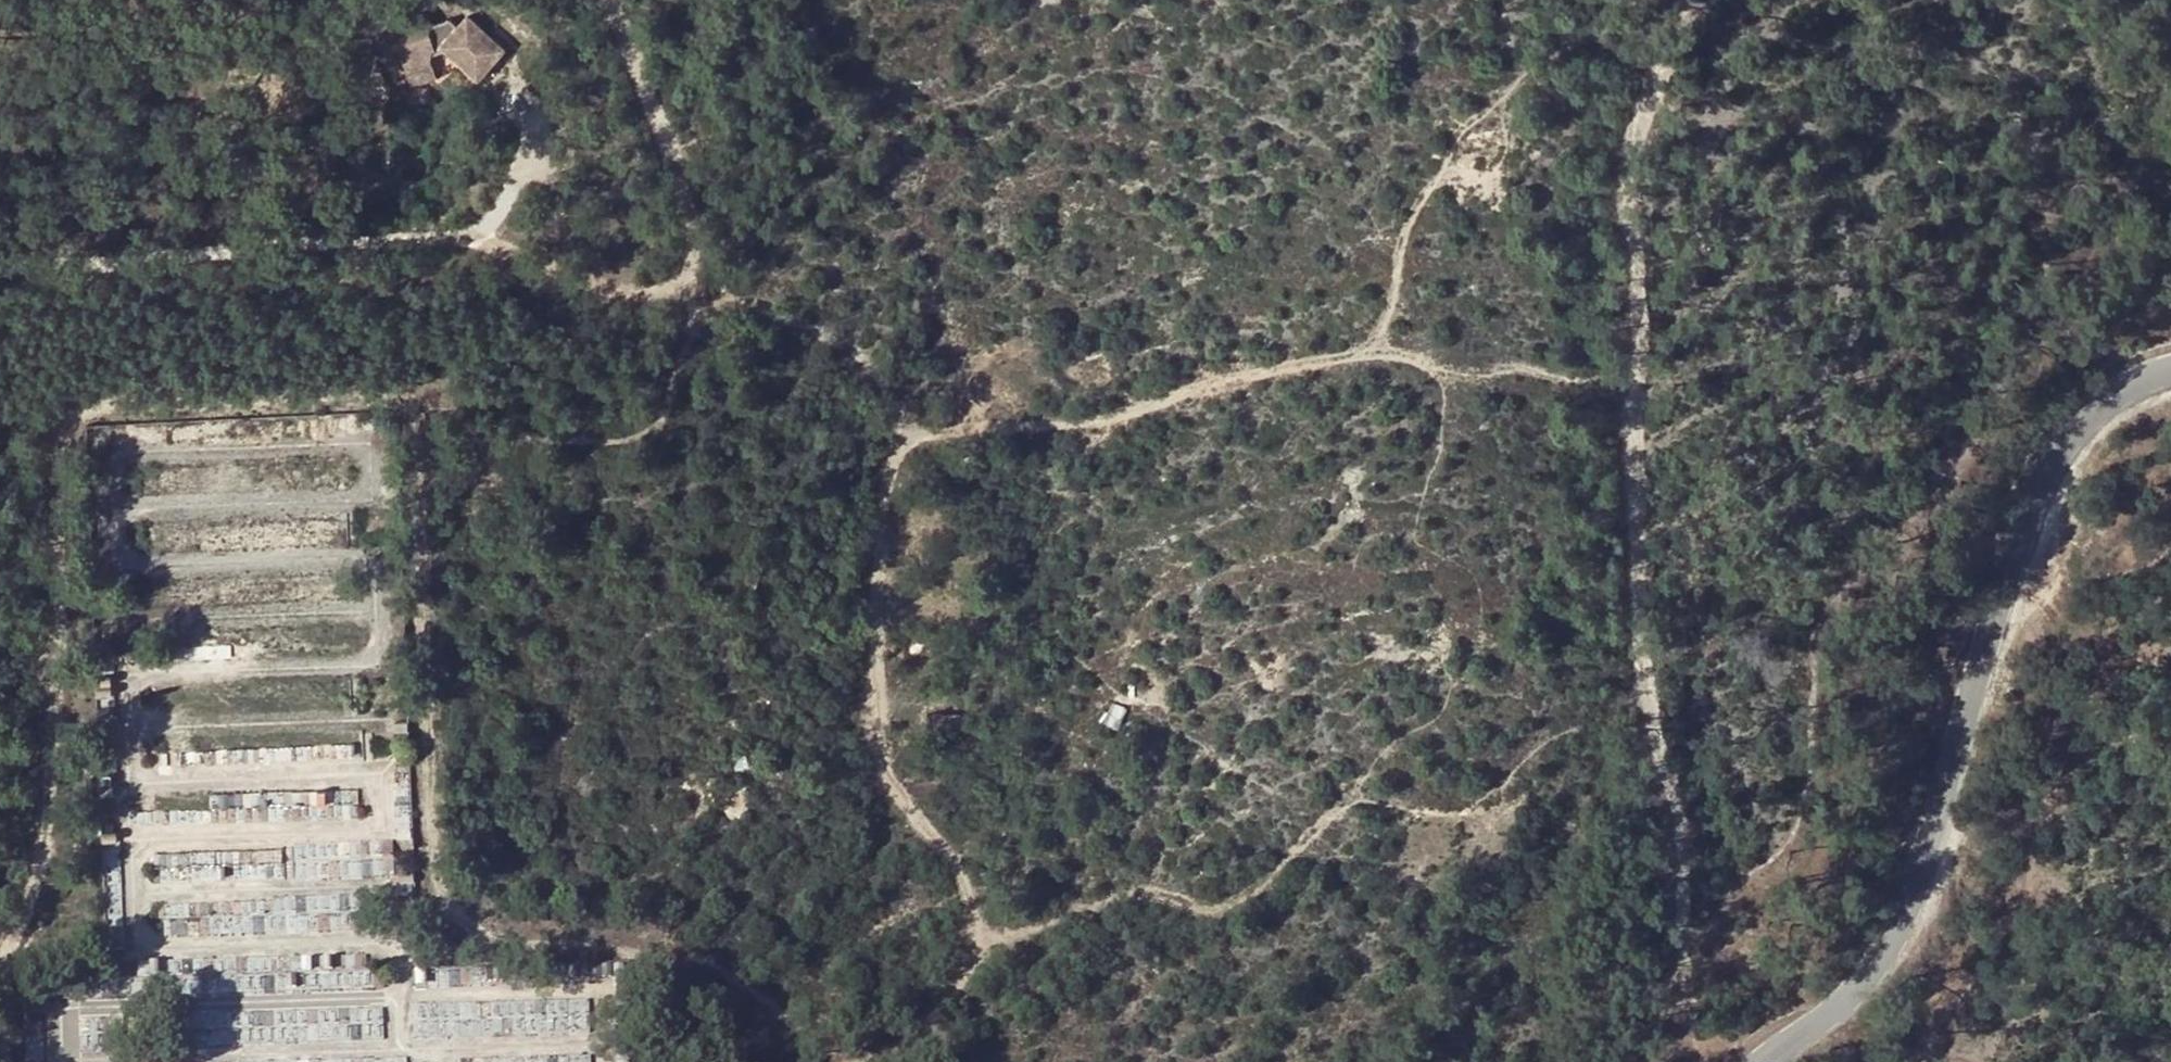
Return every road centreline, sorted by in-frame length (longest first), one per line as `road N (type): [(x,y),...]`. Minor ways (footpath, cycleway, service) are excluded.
road 1 (tertiary): [(1766,1061),(1896,952),(1926,886),(1996,647),(2052,492),(2088,431),(2134,386),(2170,369)]
road 2 (residential): [(608,0),(689,189),(696,265),(682,282),(620,293),(475,238)]
road 3 (residential): [(0,268),(475,238)]

